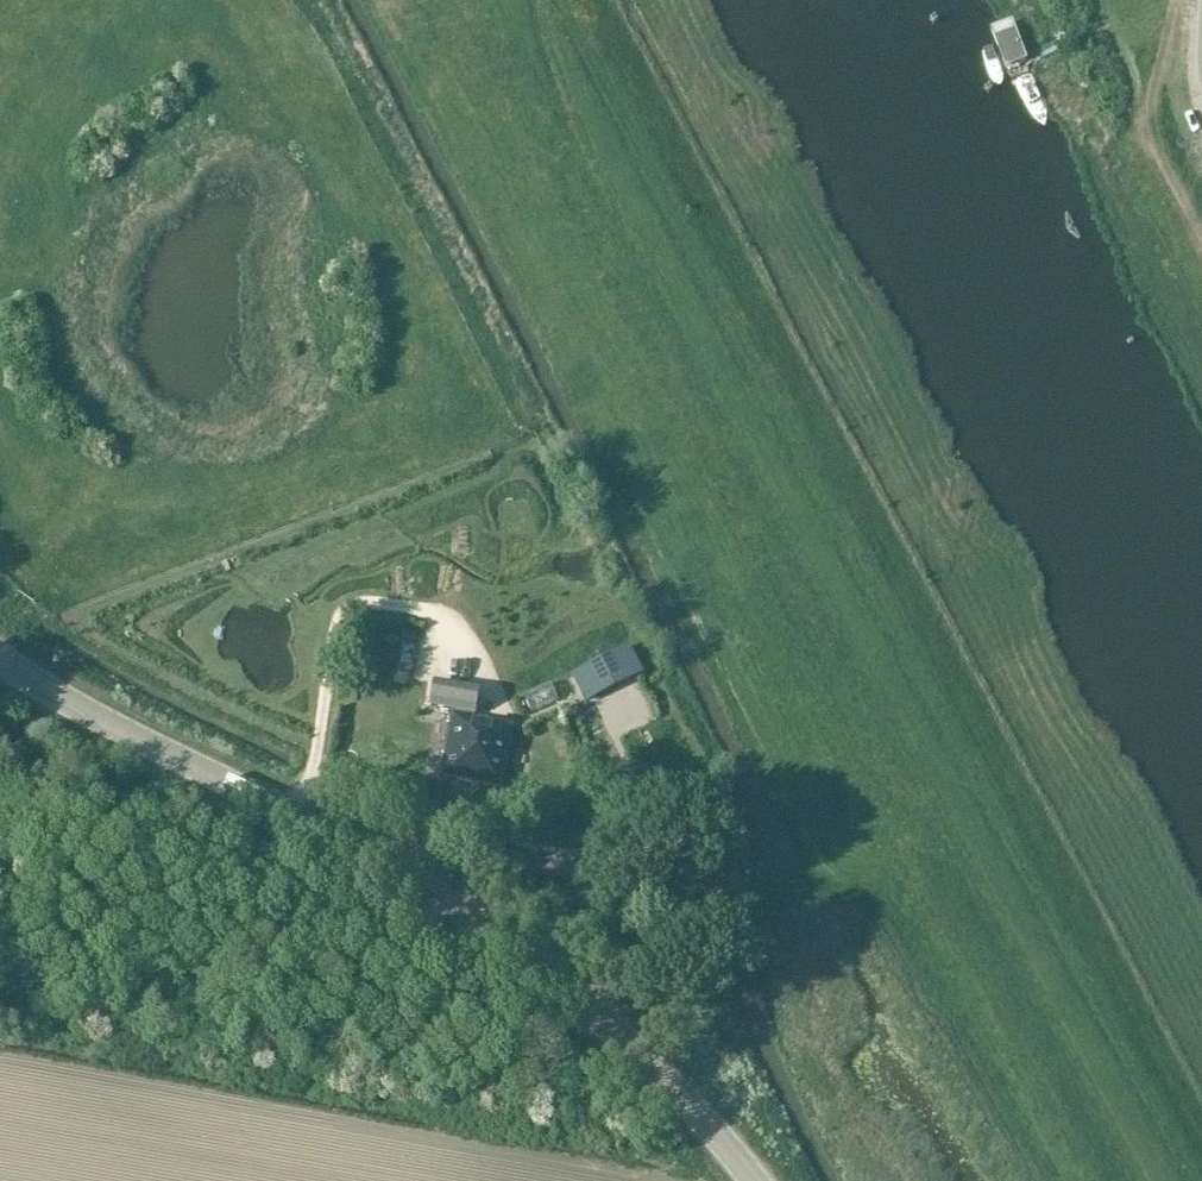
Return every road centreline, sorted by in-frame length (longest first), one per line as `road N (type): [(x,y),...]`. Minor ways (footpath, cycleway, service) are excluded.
road 1 (tertiary): [(754,1180),(623,1038),(453,905),(52,695),(0,659)]
road 2 (track): [(438,616),(376,603),(348,612),(332,645),(313,778),(294,817)]

